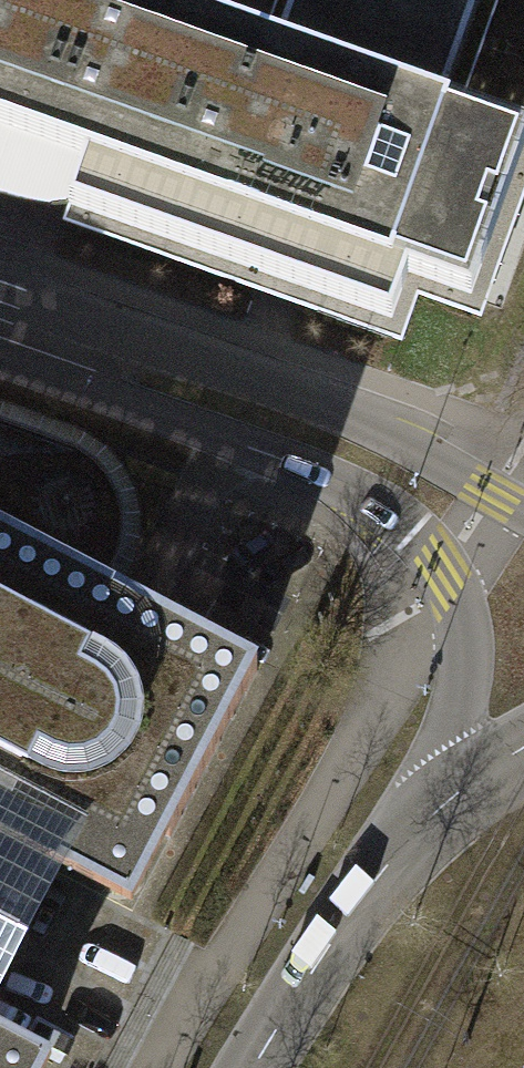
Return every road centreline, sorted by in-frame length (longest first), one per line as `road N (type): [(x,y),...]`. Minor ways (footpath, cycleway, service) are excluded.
road 1 (unclassified): [(61,347),(116,392),(339,483),(414,534),(457,603),(462,646),(443,805)]
road 2 (unclassified): [(523,513),(322,411),(142,357),(61,347)]
road 3 (secondary): [(443,805),(317,960),(257,1067)]

